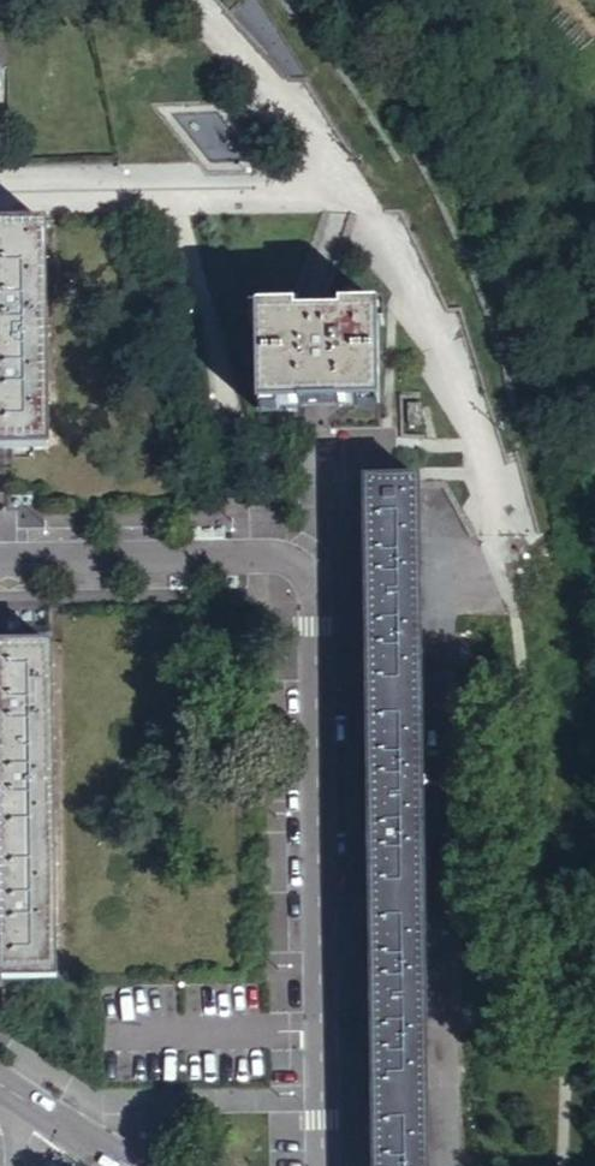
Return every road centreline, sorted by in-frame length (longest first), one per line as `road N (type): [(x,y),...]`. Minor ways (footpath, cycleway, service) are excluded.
road 1 (residential): [(0,556),(270,554),(297,564),(310,581),(322,1165)]
road 2 (residential): [(0,191),(351,187)]

